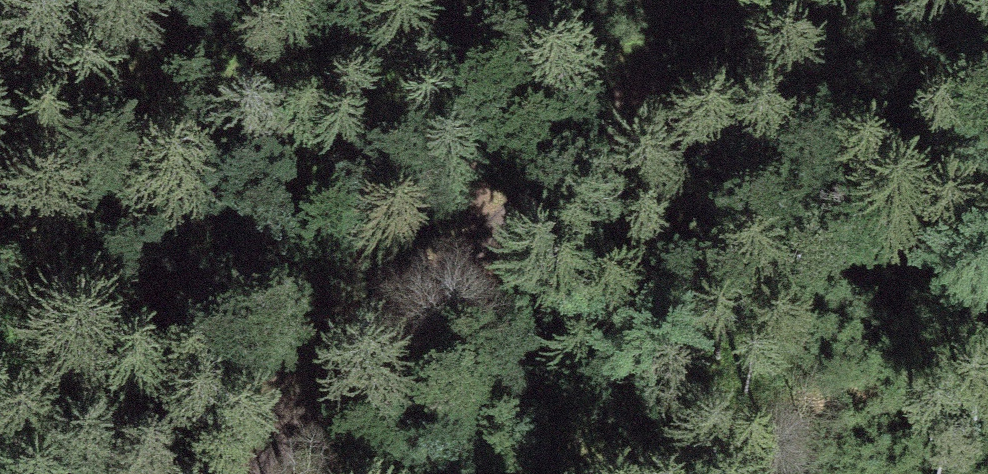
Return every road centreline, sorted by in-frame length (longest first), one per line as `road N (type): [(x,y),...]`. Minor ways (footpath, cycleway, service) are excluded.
road 1 (track): [(249,473),(491,238),(686,0)]
road 2 (track): [(460,0),(491,238)]
road 3 (track): [(492,473),(491,238)]

